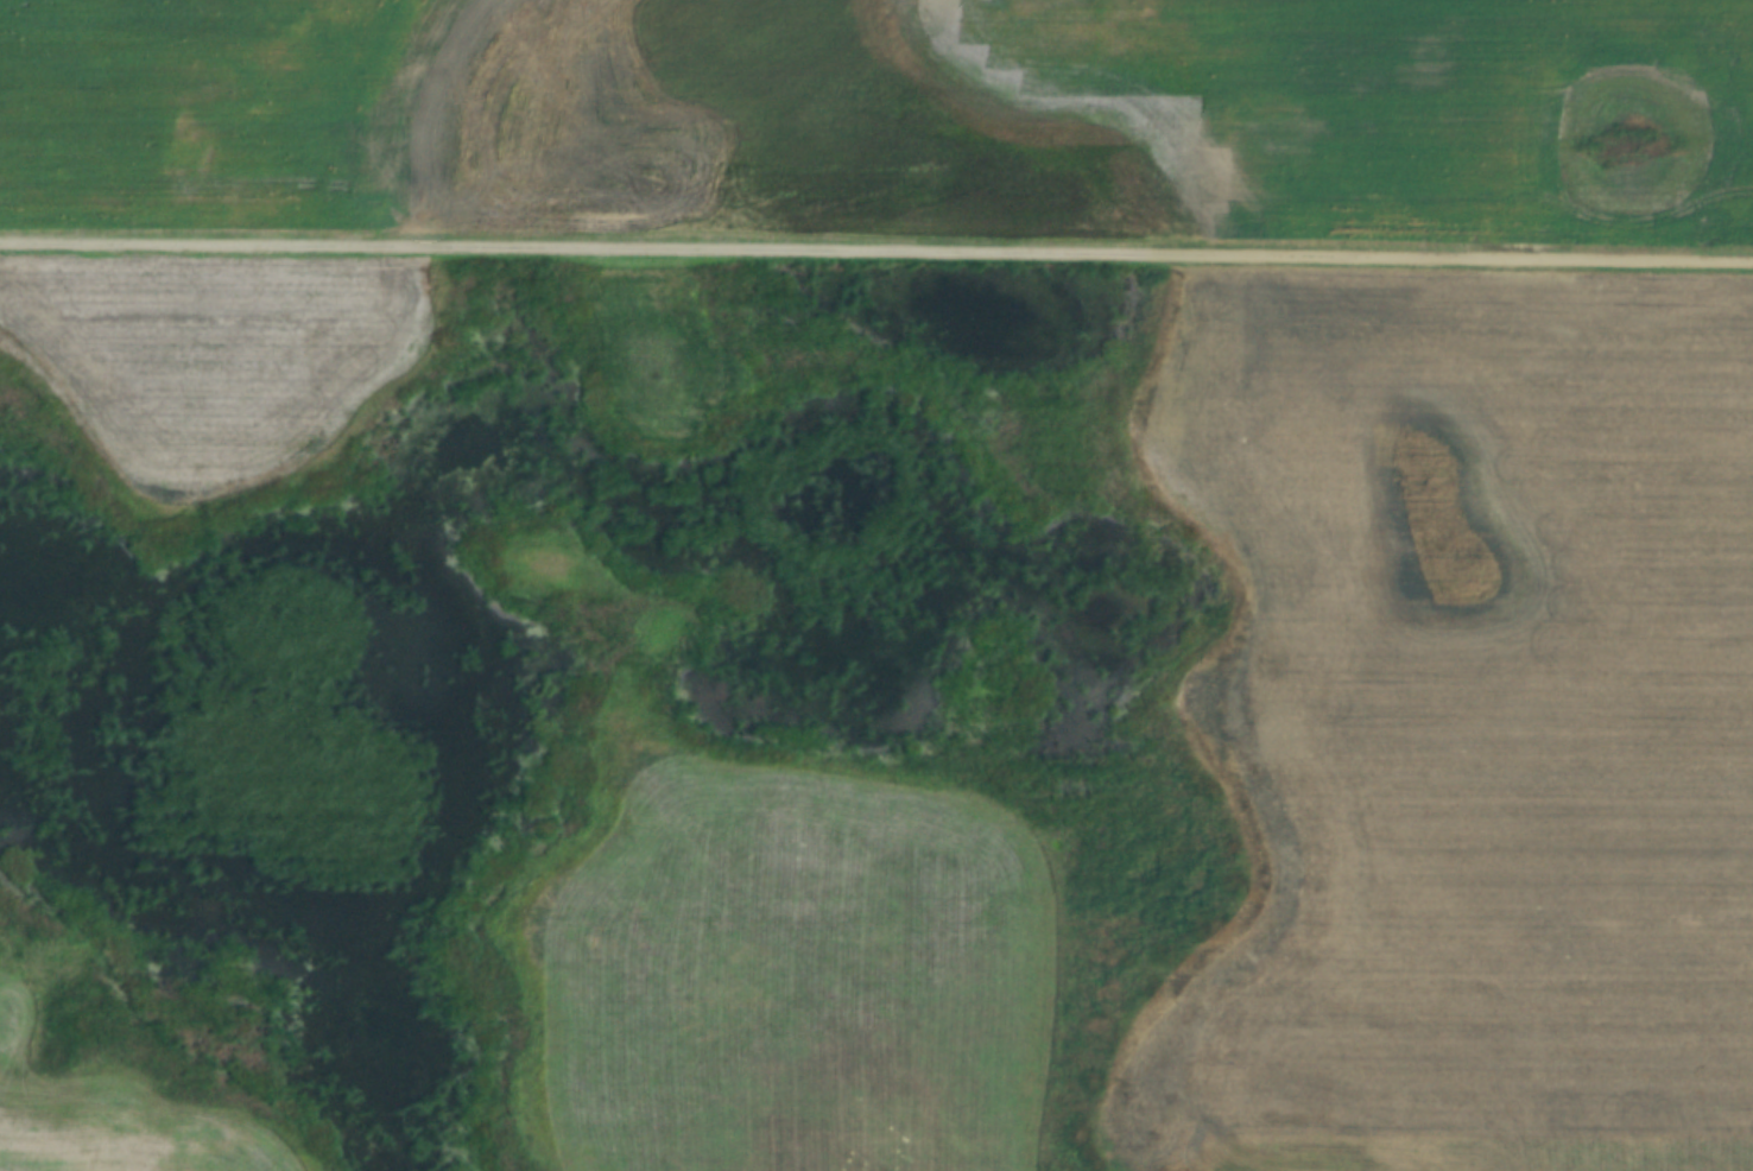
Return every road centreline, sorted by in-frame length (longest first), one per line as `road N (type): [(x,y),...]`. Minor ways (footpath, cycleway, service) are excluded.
road 1 (residential): [(0,246),(1752,265)]

